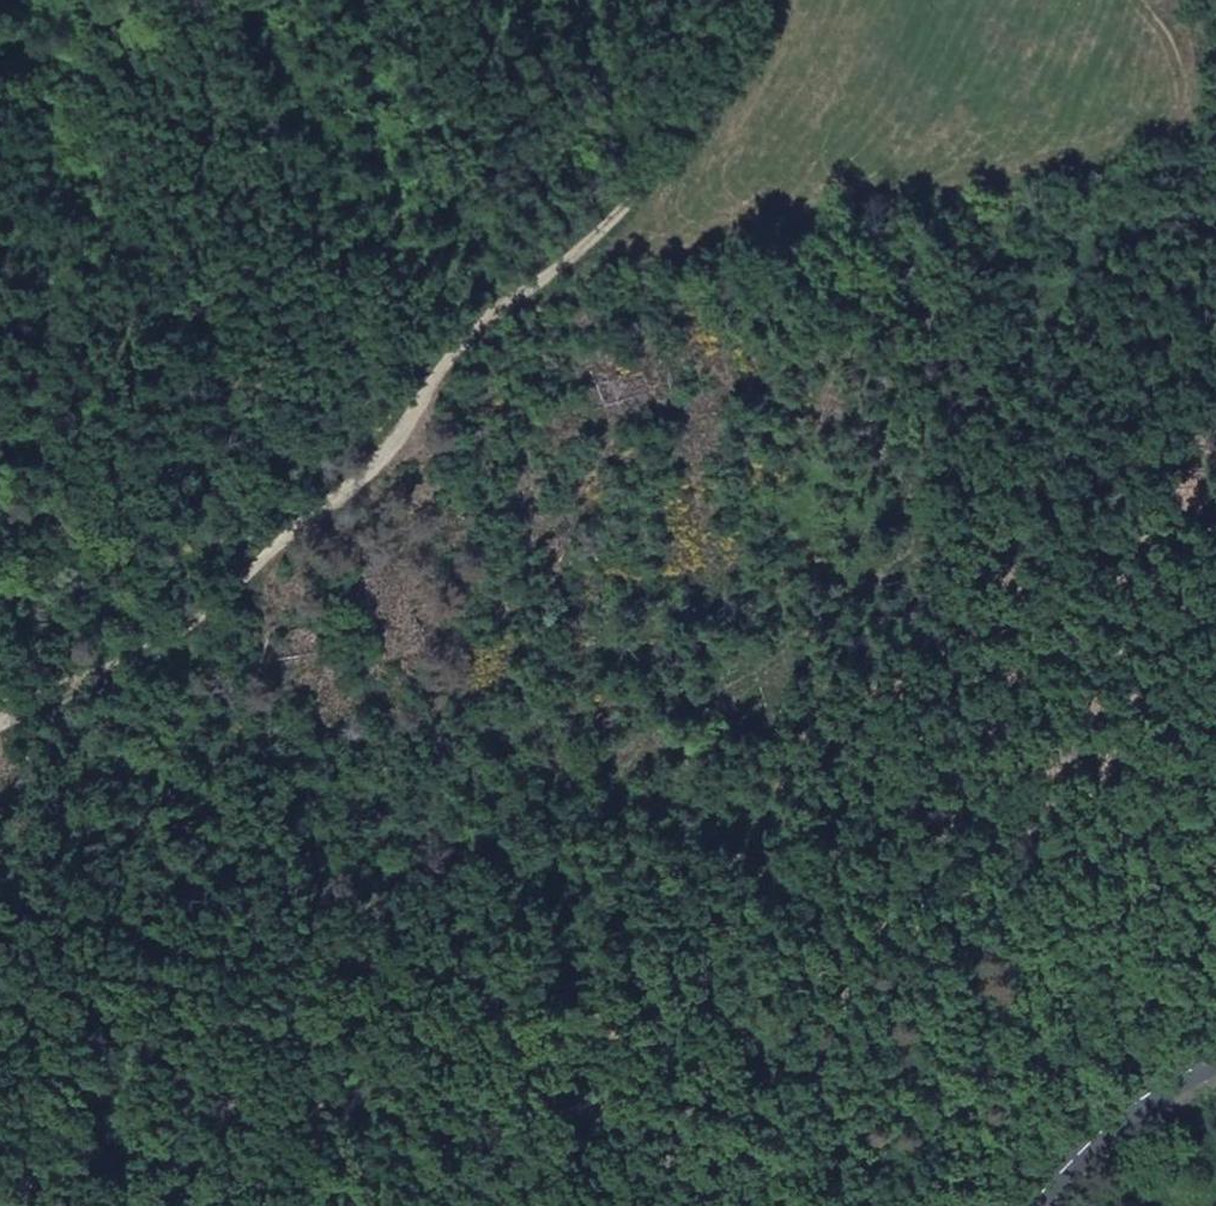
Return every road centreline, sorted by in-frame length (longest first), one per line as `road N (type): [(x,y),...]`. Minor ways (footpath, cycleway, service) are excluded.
road 1 (track): [(0,725),(209,606),(339,497),(494,315),(599,235),(628,202),(675,148),(773,0)]
road 2 (secondary): [(1039,1205),(1111,1127),(1176,1079),(1215,1064)]

